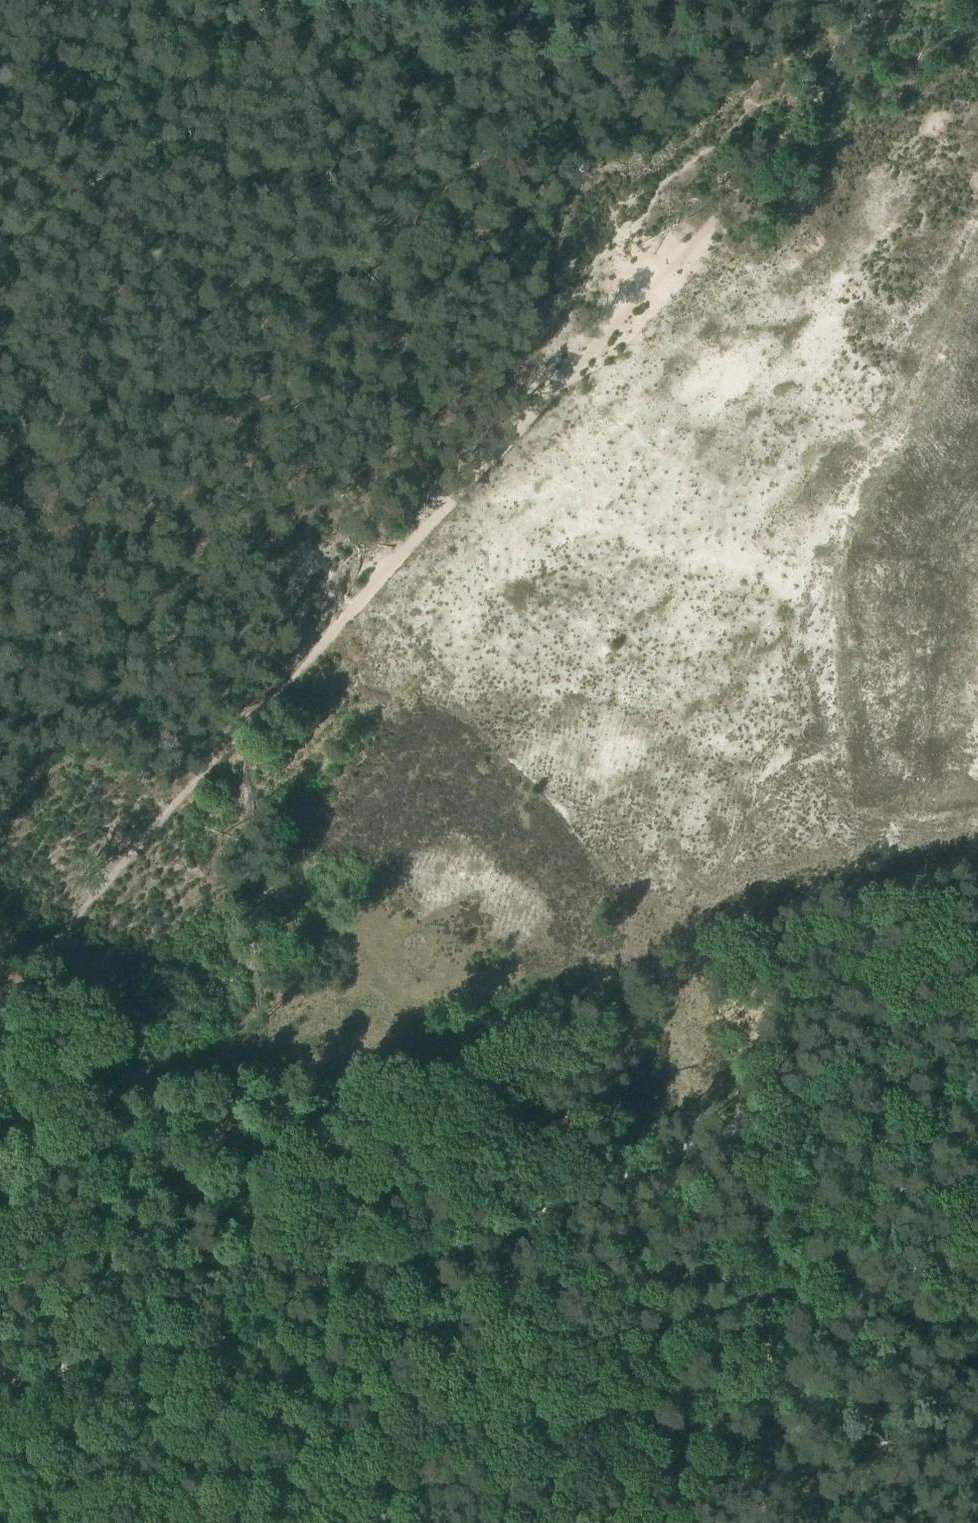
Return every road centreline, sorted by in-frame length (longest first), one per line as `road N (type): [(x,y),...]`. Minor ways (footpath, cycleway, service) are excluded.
road 1 (track): [(0,1374),(118,1354),(435,1245),(977,1034)]
road 2 (track): [(770,1119),(772,1386),(782,1438),(753,1477),(754,1522)]

